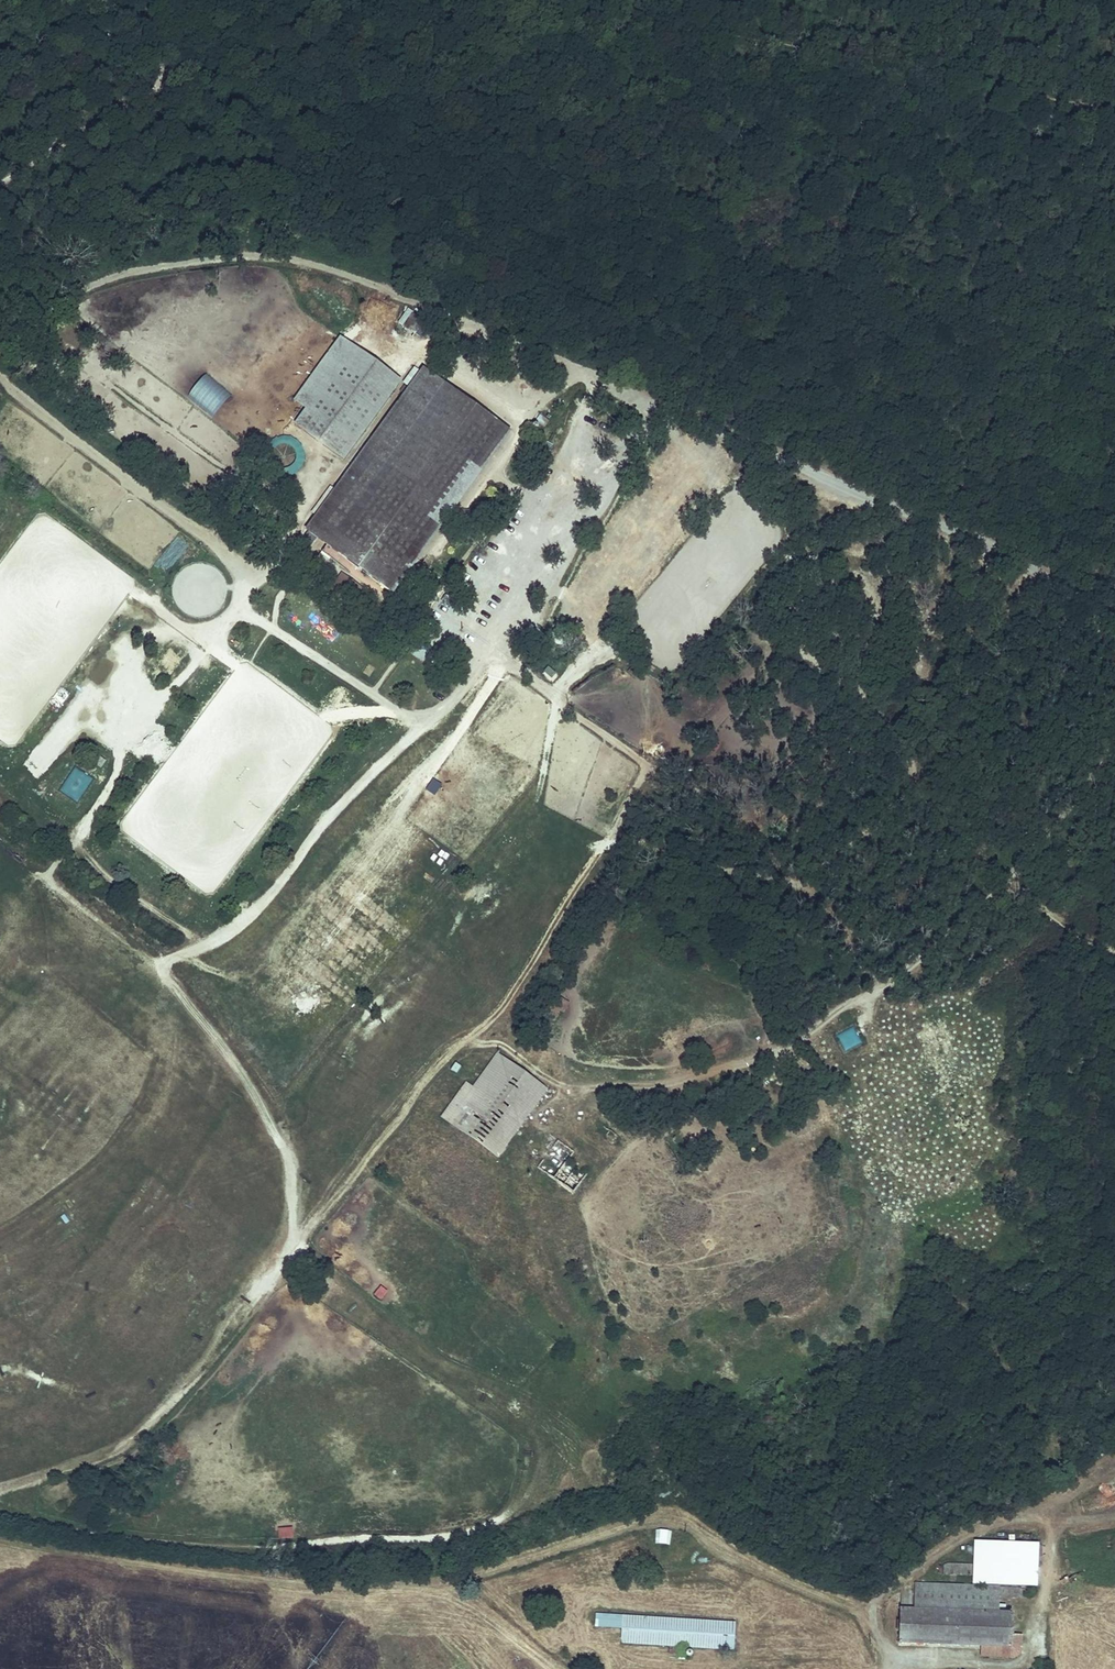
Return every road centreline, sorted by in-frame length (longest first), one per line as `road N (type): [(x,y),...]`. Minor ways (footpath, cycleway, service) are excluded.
road 1 (track): [(656,407),(507,660),(647,769),(565,918),(514,998),(446,1057),(160,1414),(103,1457),(0,1490)]
road 2 (track): [(416,348),(522,417),(430,555),(440,611),(507,660),(462,690),(345,799),(252,914),(167,960),(146,958),(0,846)]
road 3 (track): [(632,1087),(793,1042),(882,986),(970,918),(1114,749)]
road 4 (track): [(1114,643),(1029,568),(656,407)]
road 5 (track): [(209,942),(108,878),(84,854),(78,836),(102,804),(126,739),(133,694),(126,648),(151,631),(218,630),(241,603)]
road 6 (track): [(656,407),(317,261)]
road 7 (track): [(0,378),(238,566),(241,603),(252,615)]
road 8 (track): [(252,615),(421,727)]
road 9 (track): [(130,711),(178,681),(218,630),(241,664)]
road 10 (track): [(1006,877),(1114,950)]

